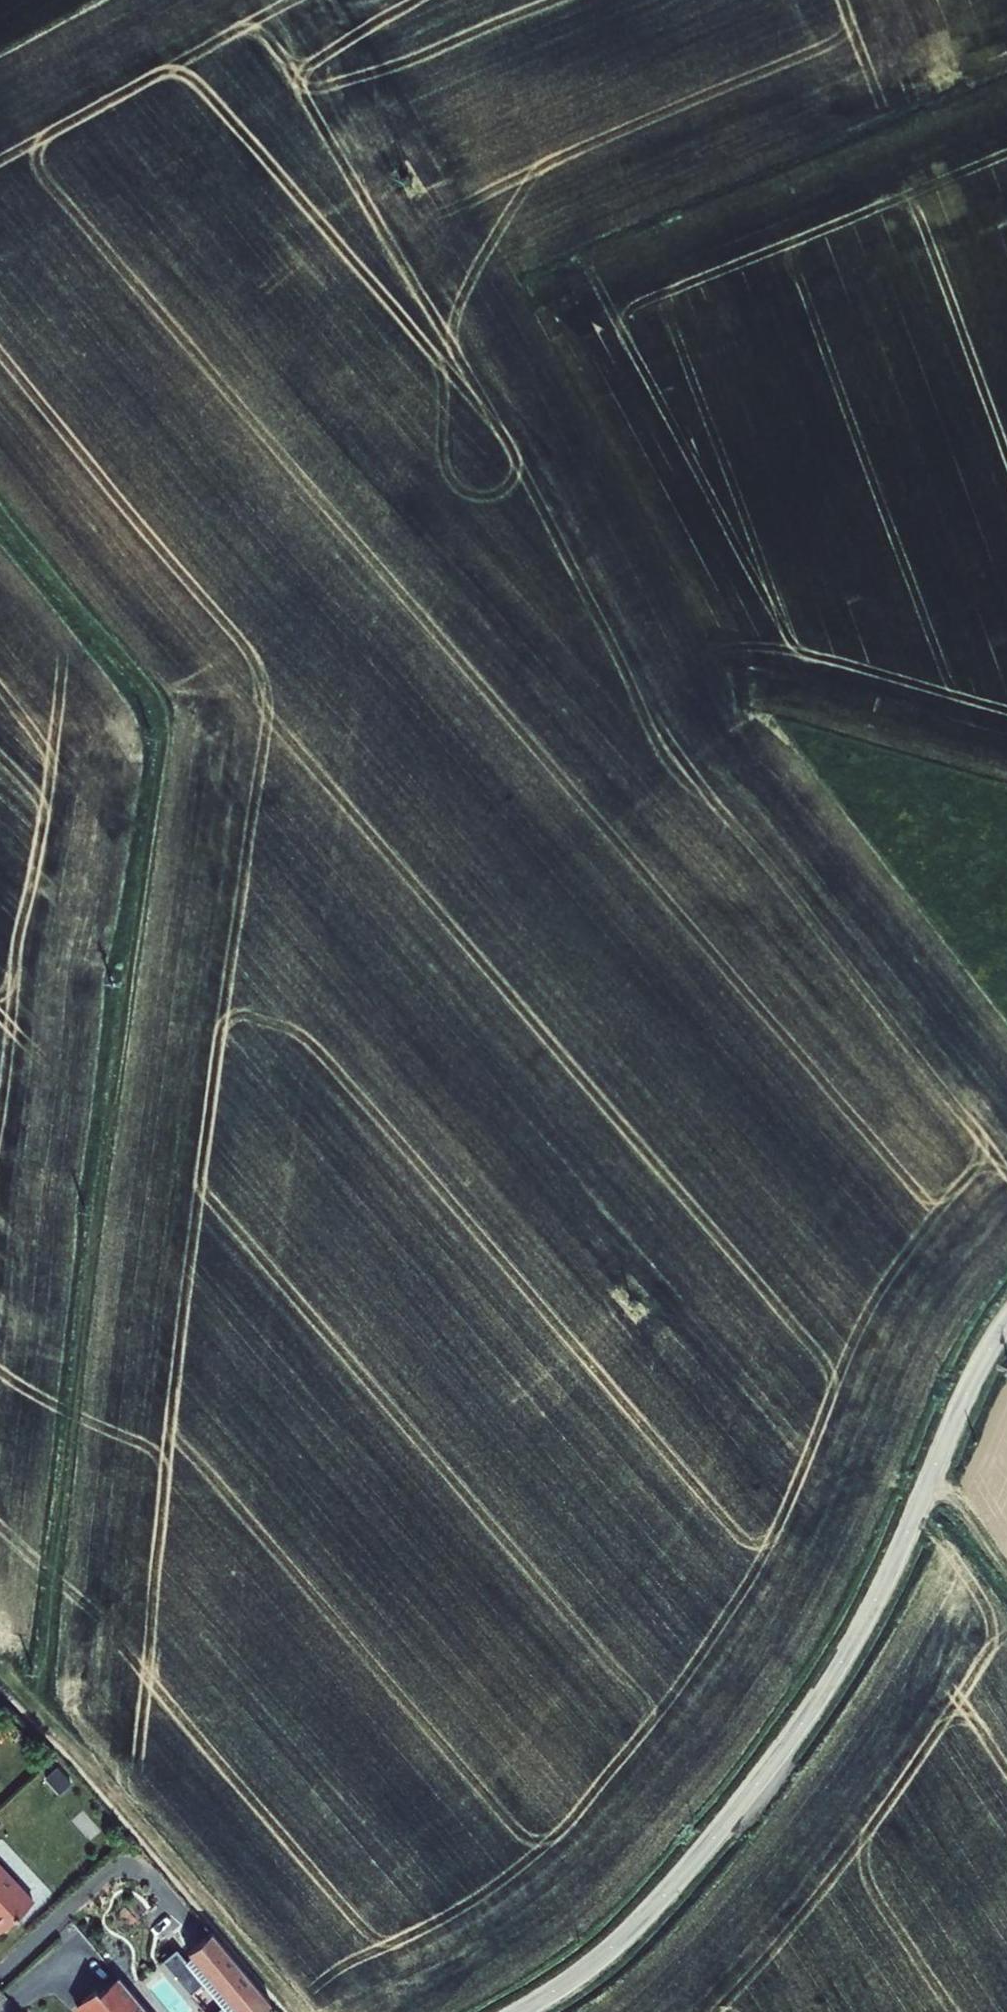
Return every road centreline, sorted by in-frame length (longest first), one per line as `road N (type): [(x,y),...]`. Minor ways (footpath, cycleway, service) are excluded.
road 1 (tertiary): [(521,2011),(604,1956),(650,1912),(824,1691),(1006,1321)]
road 2 (track): [(277,2011),(168,1872),(0,1680)]
road 3 (track): [(933,1472),(1006,1568)]

